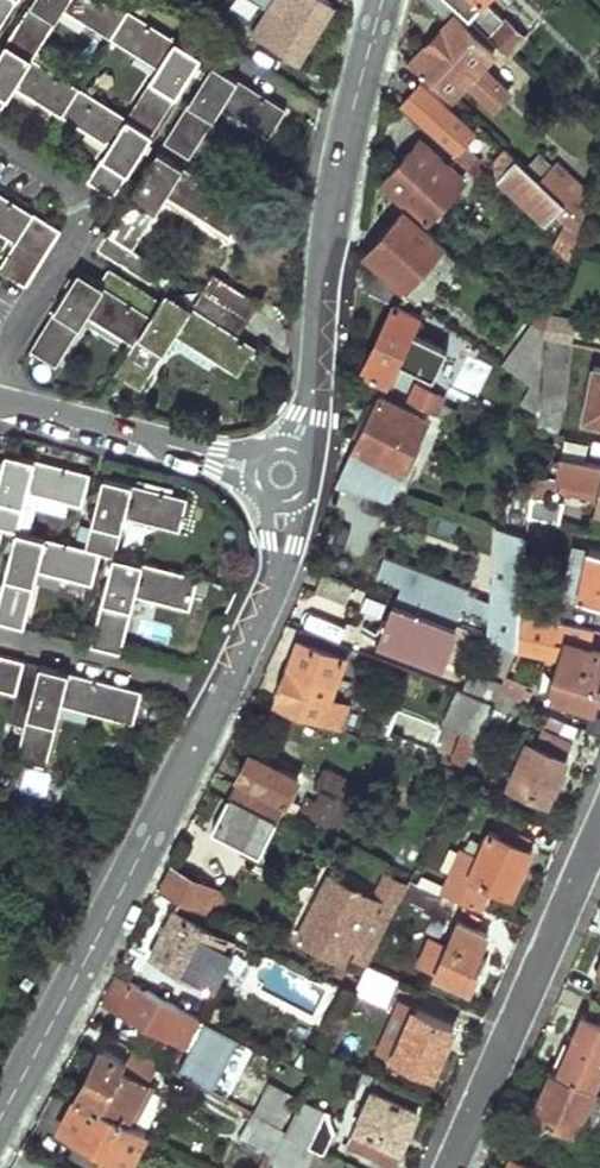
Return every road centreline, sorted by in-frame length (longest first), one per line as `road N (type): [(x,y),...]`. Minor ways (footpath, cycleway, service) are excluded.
road 1 (residential): [(382,0),(338,180),(308,417),(282,474)]
road 2 (residential): [(220,694),(0,1116)]
road 3 (residential): [(599,827),(450,1167)]
road 4 (residential): [(282,474),(0,403)]
road 5 (residential): [(0,362),(79,220),(70,185),(0,141)]
road 6 (residential): [(282,474),(283,531),(269,592),(220,694)]
road 7 (residential): [(220,694),(0,642)]

